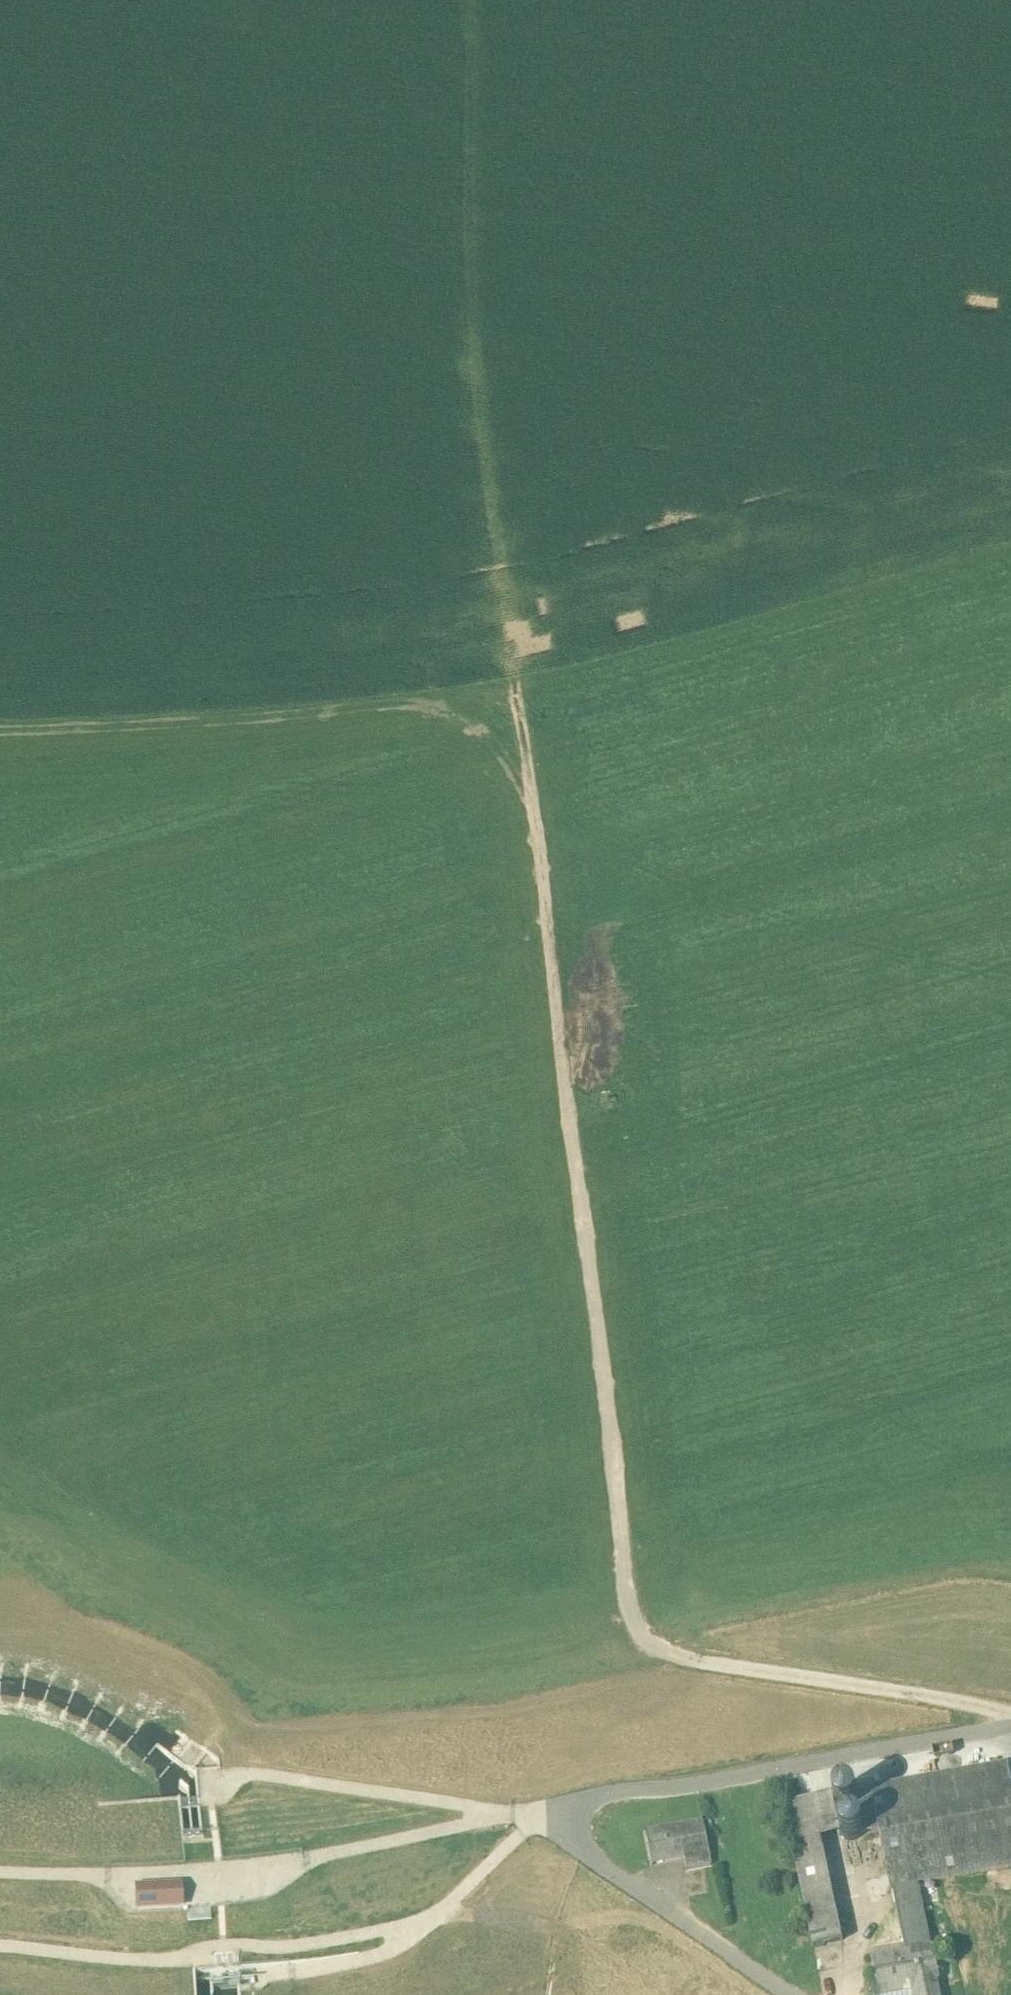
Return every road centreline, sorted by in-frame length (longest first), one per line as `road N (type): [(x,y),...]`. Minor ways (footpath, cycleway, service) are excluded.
road 1 (track): [(513,677),(632,1621),(664,1652),(1010,1719)]
road 2 (track): [(790,1994),(587,1866),(566,1841),(571,1814),(1010,1730)]

